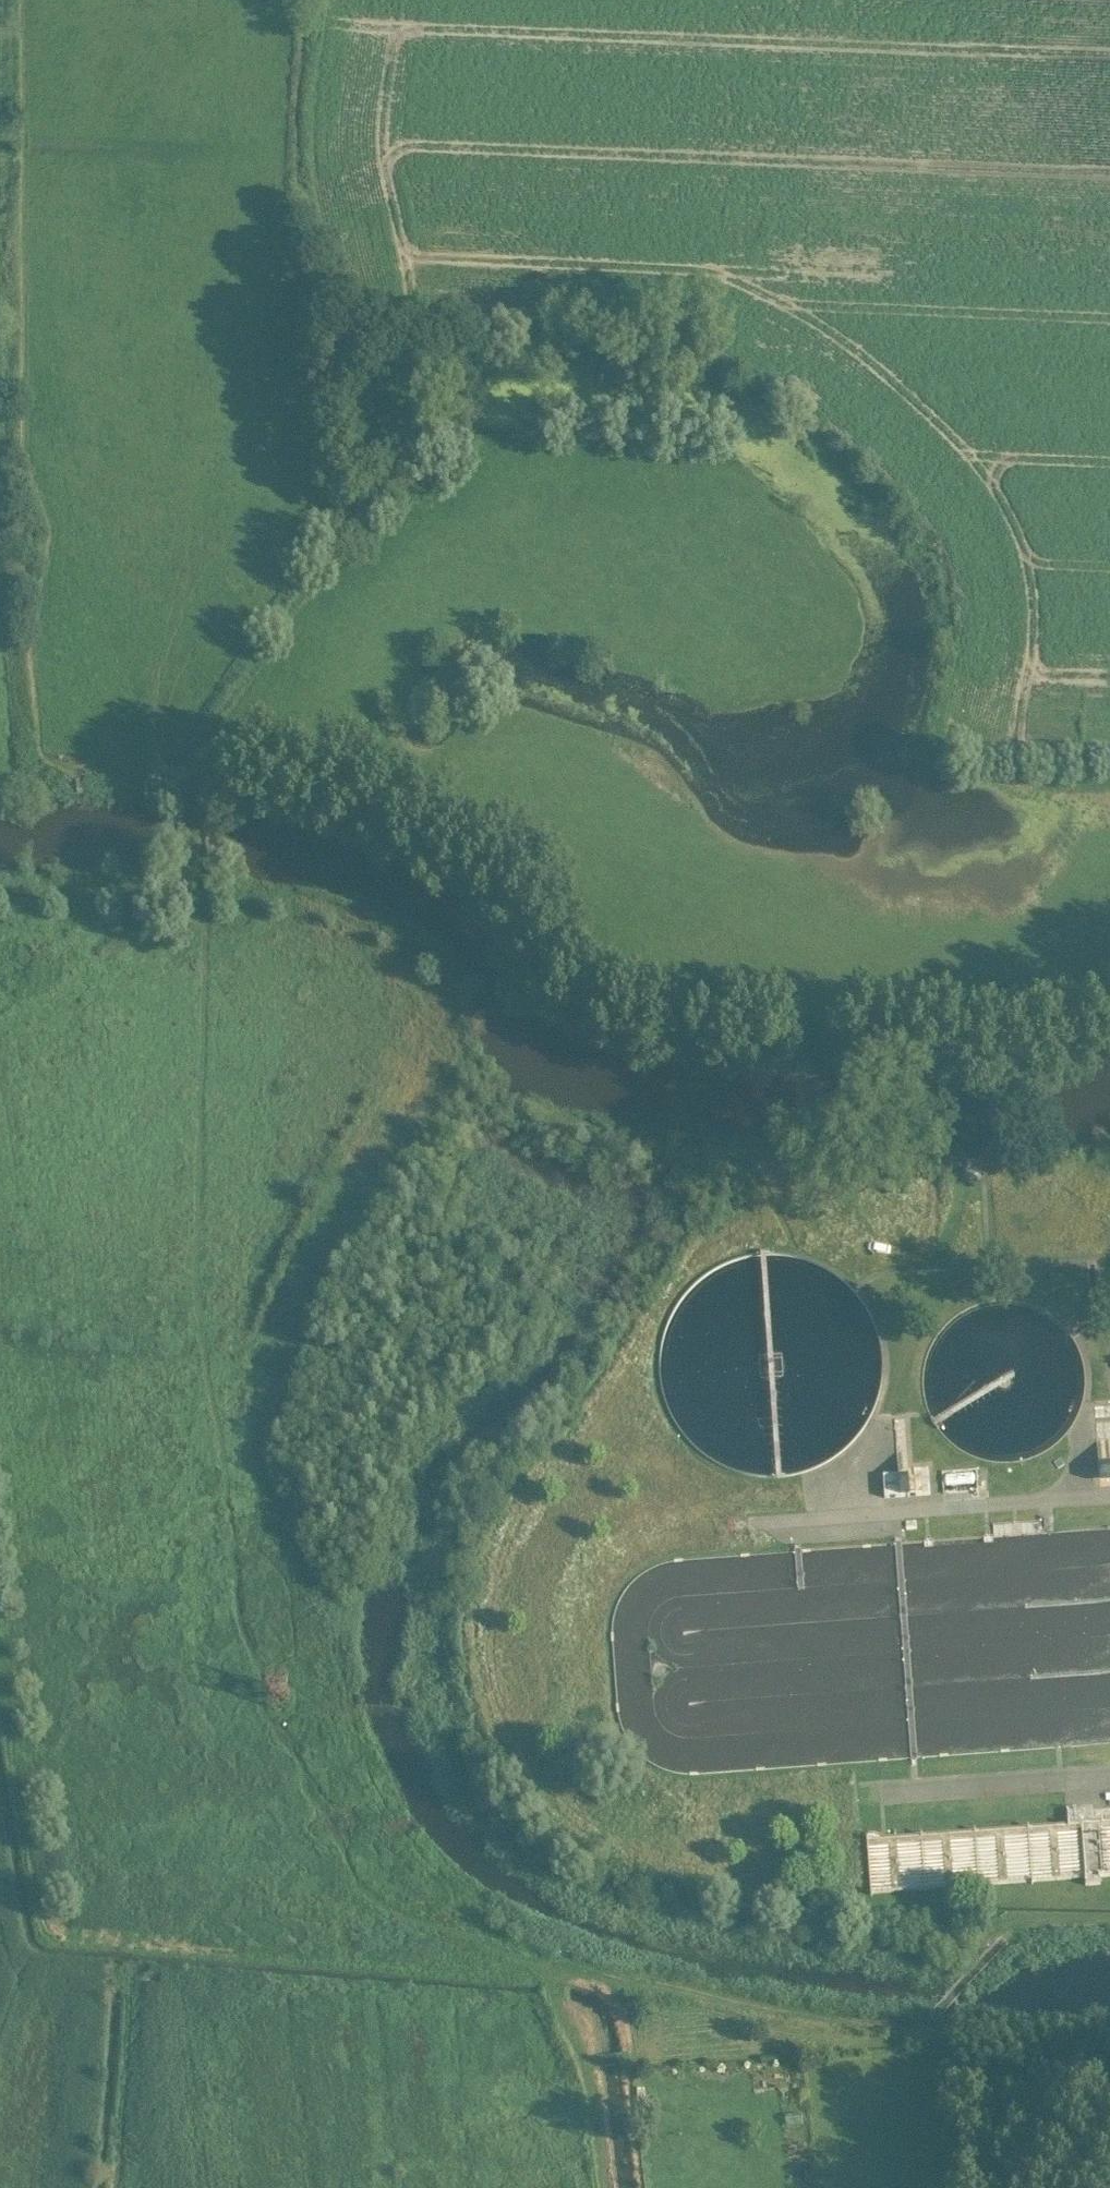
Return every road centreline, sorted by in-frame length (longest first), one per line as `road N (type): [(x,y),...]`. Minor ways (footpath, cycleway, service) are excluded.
road 1 (track): [(559,2008),(577,2040),(605,2187)]

